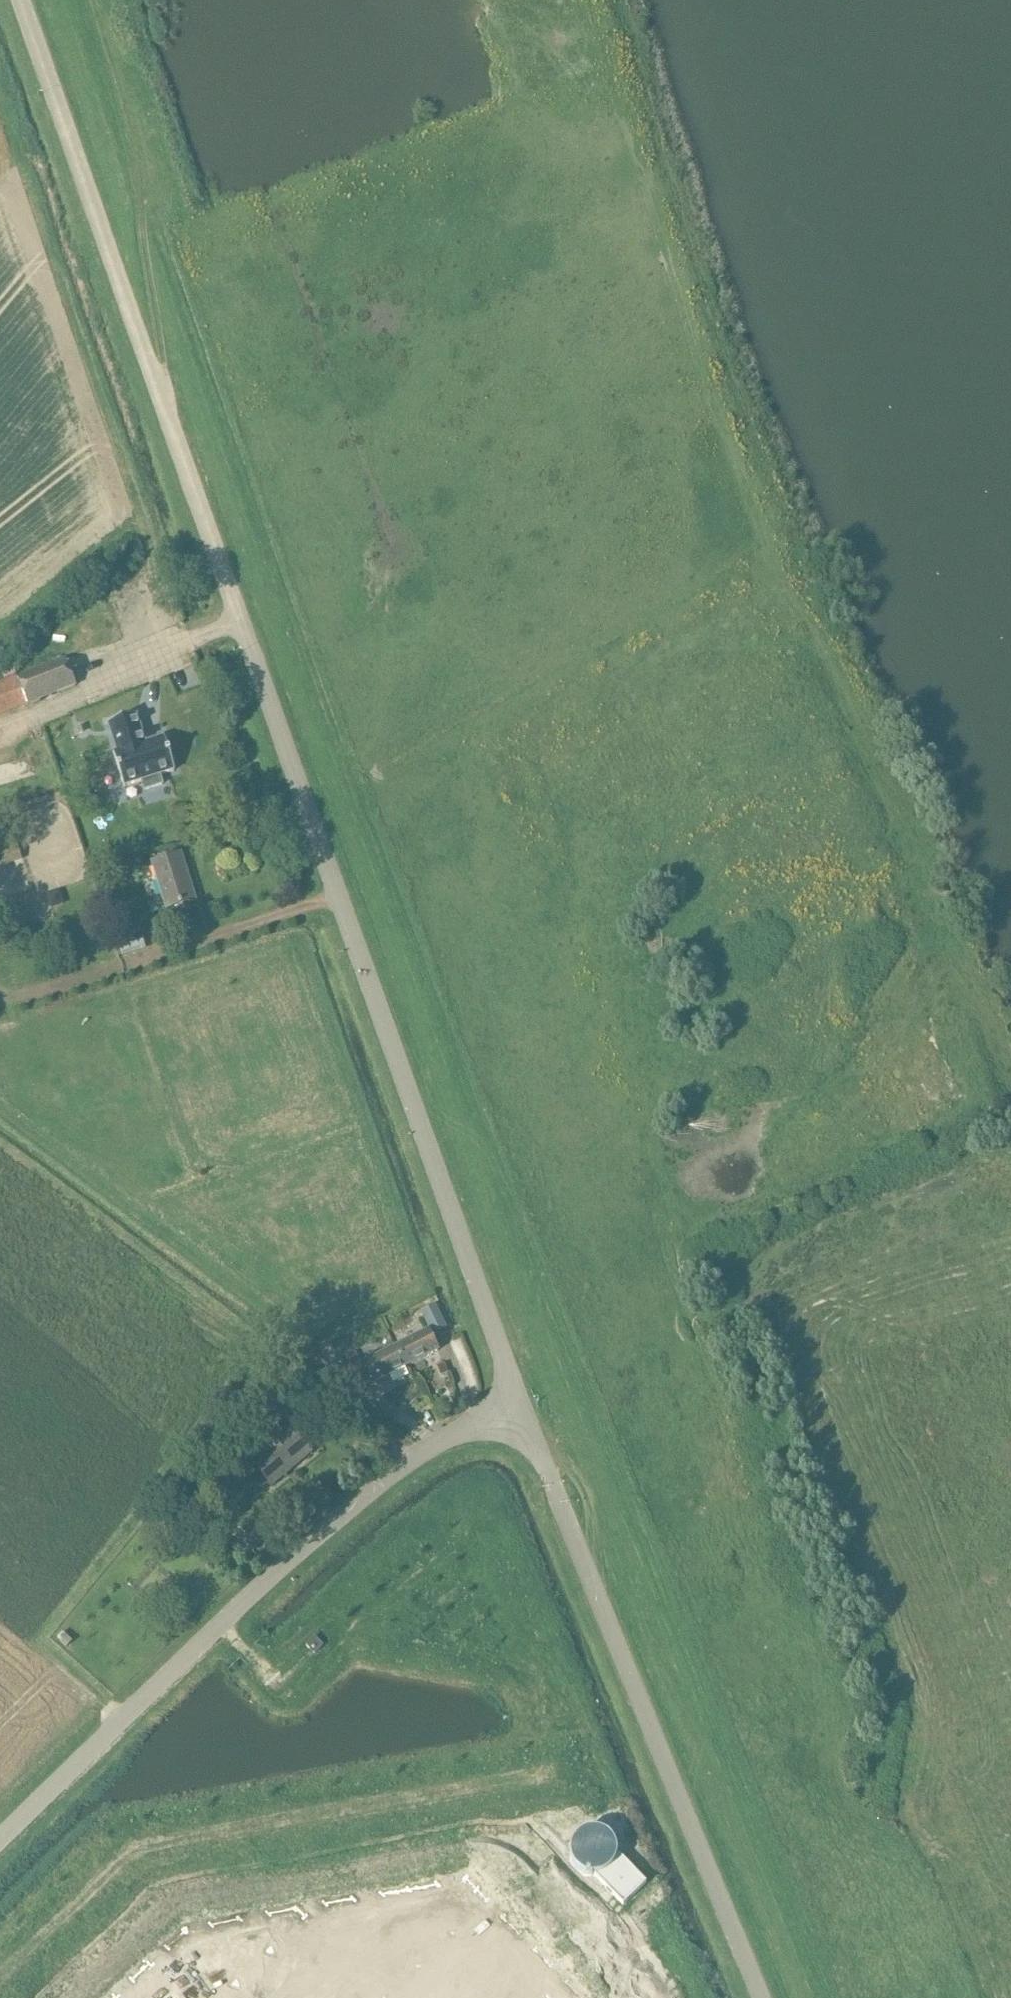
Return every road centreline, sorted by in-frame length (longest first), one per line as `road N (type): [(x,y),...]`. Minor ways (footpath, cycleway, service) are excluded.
road 1 (unclassified): [(518,1405),(21,0)]
road 2 (unclassified): [(0,1840),(361,1499),(434,1446),(518,1405)]
road 3 (unclassified): [(761,1997),(518,1405)]

